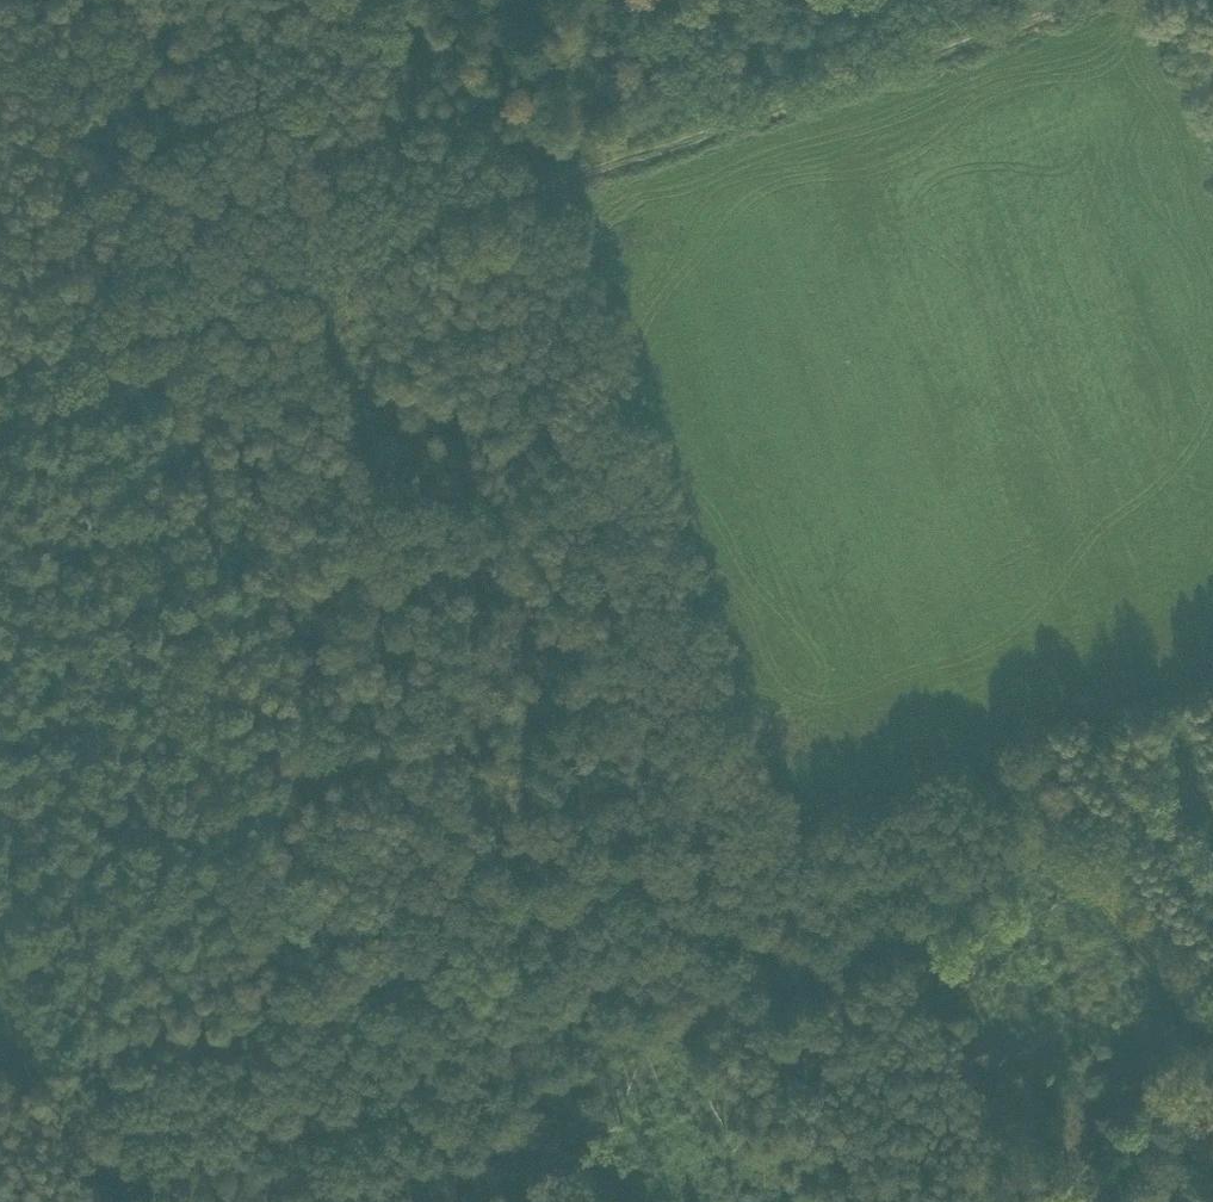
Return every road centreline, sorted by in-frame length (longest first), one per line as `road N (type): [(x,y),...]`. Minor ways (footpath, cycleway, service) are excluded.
road 1 (track): [(1081,0),(0,366)]
road 2 (track): [(1003,763),(1212,1030)]

